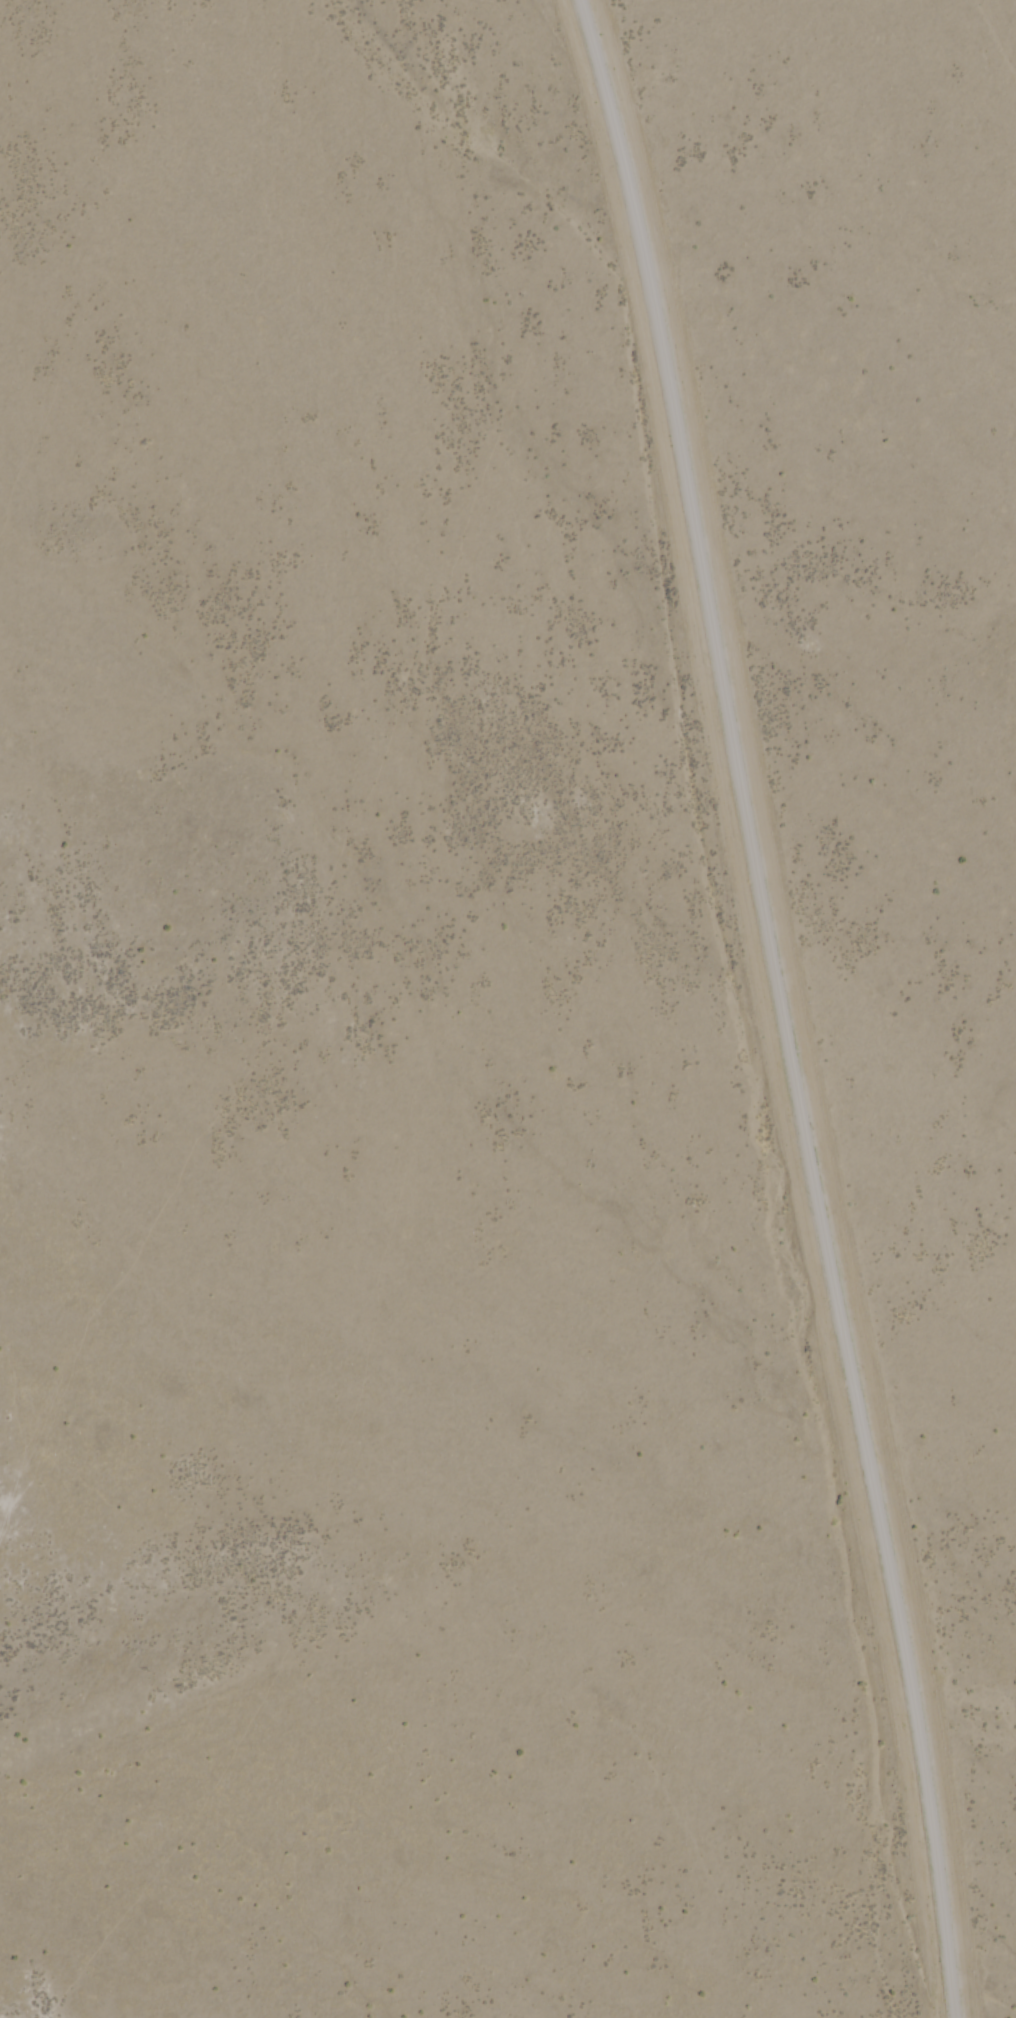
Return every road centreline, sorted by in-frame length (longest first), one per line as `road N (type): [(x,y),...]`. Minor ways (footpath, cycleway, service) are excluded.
road 1 (residential): [(958,2017),(916,1691),(793,1061),(676,392),(580,0)]

